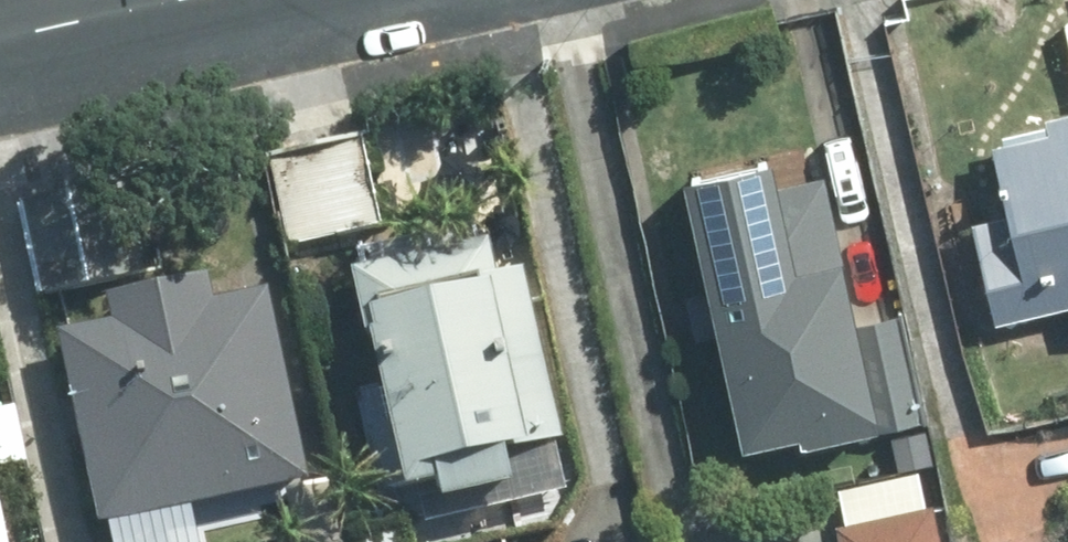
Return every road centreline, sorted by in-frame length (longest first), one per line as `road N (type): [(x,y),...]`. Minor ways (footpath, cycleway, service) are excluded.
road 1 (secondary): [(0,42),(194,0)]

